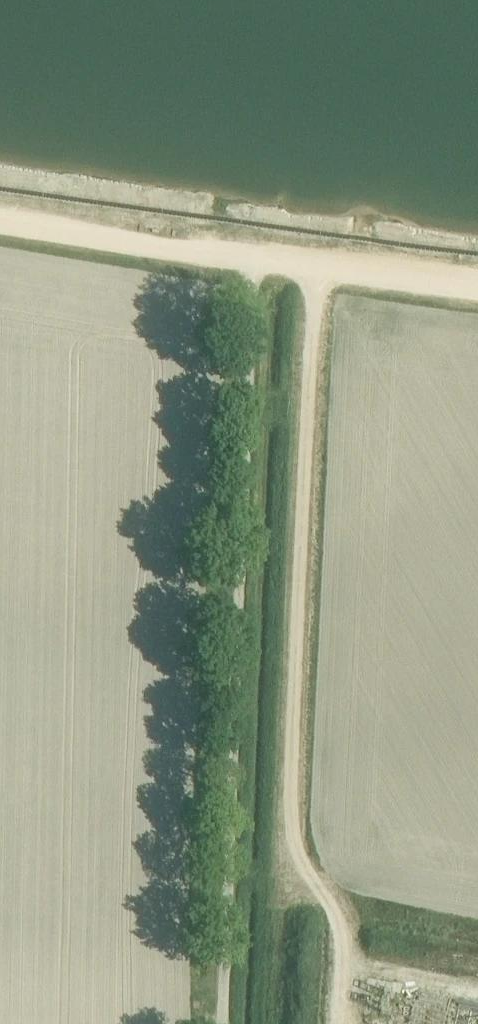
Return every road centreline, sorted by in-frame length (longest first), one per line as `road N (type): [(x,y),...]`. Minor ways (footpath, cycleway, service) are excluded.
road 1 (track): [(320,265),(293,856),(317,882),(339,940),(340,1023)]
road 2 (unclassified): [(222,1023),(253,255)]
road 3 (track): [(0,219),(477,287)]

